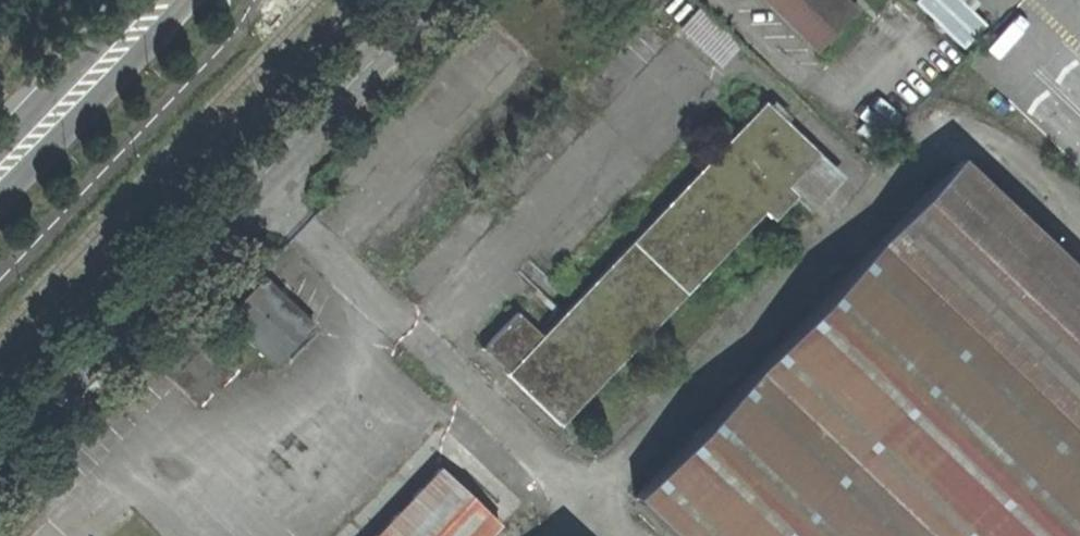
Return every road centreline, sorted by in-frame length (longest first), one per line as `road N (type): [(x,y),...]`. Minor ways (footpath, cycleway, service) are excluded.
road 1 (unclassified): [(0,450),(429,0)]
road 2 (secondary): [(159,0),(0,169)]

